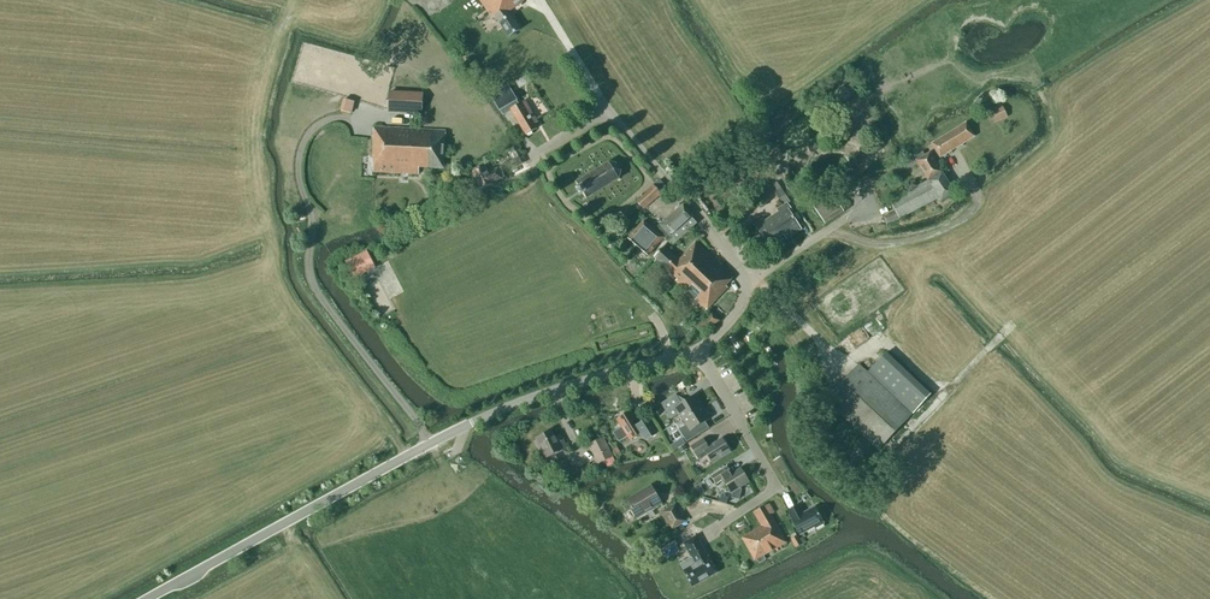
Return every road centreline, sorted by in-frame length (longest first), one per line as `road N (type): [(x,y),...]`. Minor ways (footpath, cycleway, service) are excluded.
road 1 (unclassified): [(148,598),(495,413),(697,352)]
road 2 (residential): [(750,283),(821,236),(871,245),(921,239),(969,214),(978,199)]
road 3 (residential): [(715,530),(774,486),(697,352)]
road 4 (unclassified): [(750,283),(609,111)]

